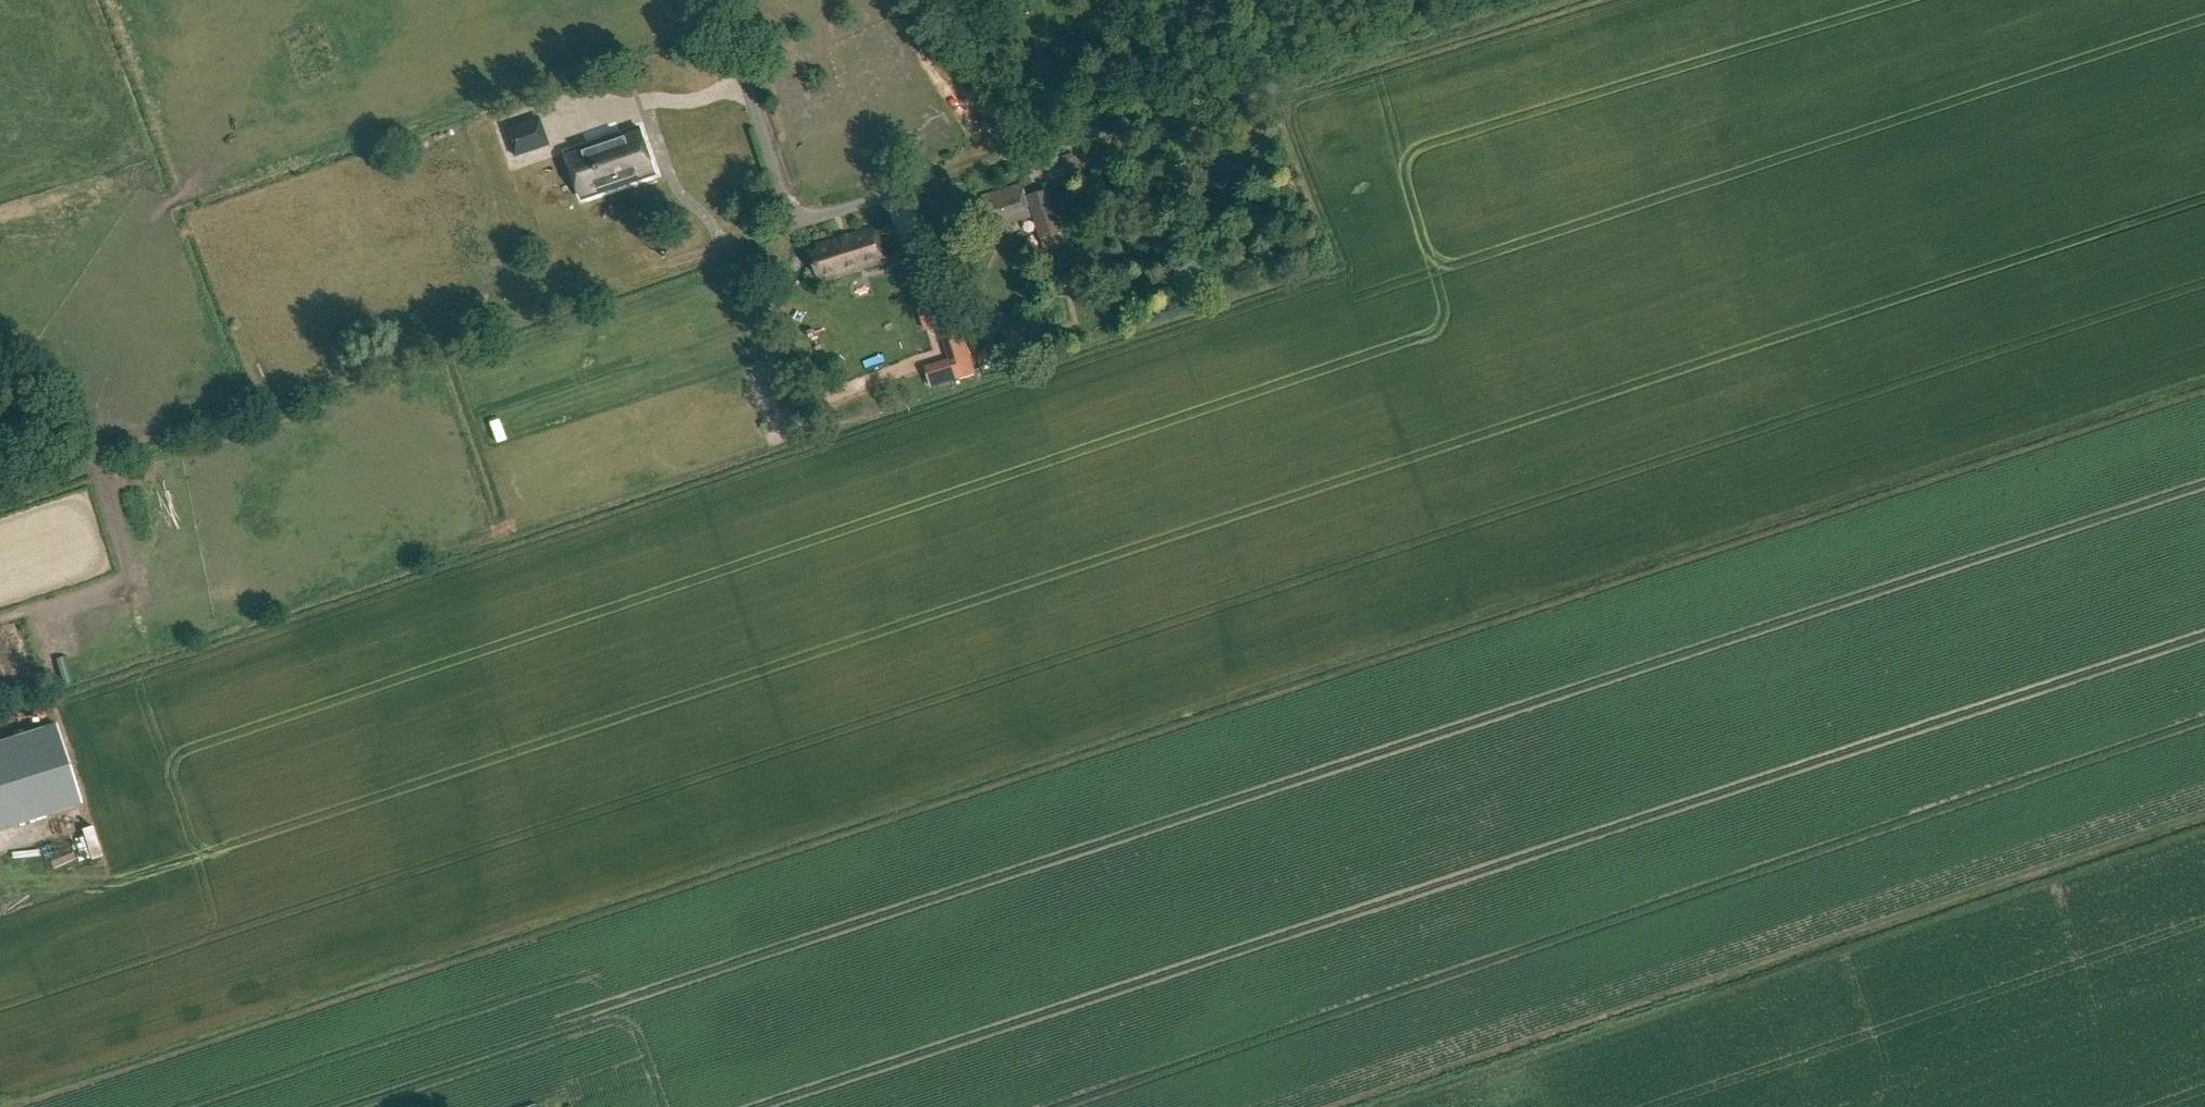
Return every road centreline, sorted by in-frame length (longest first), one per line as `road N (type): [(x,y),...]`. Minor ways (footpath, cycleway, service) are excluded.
road 1 (residential): [(907,191),(792,223),(719,0)]

